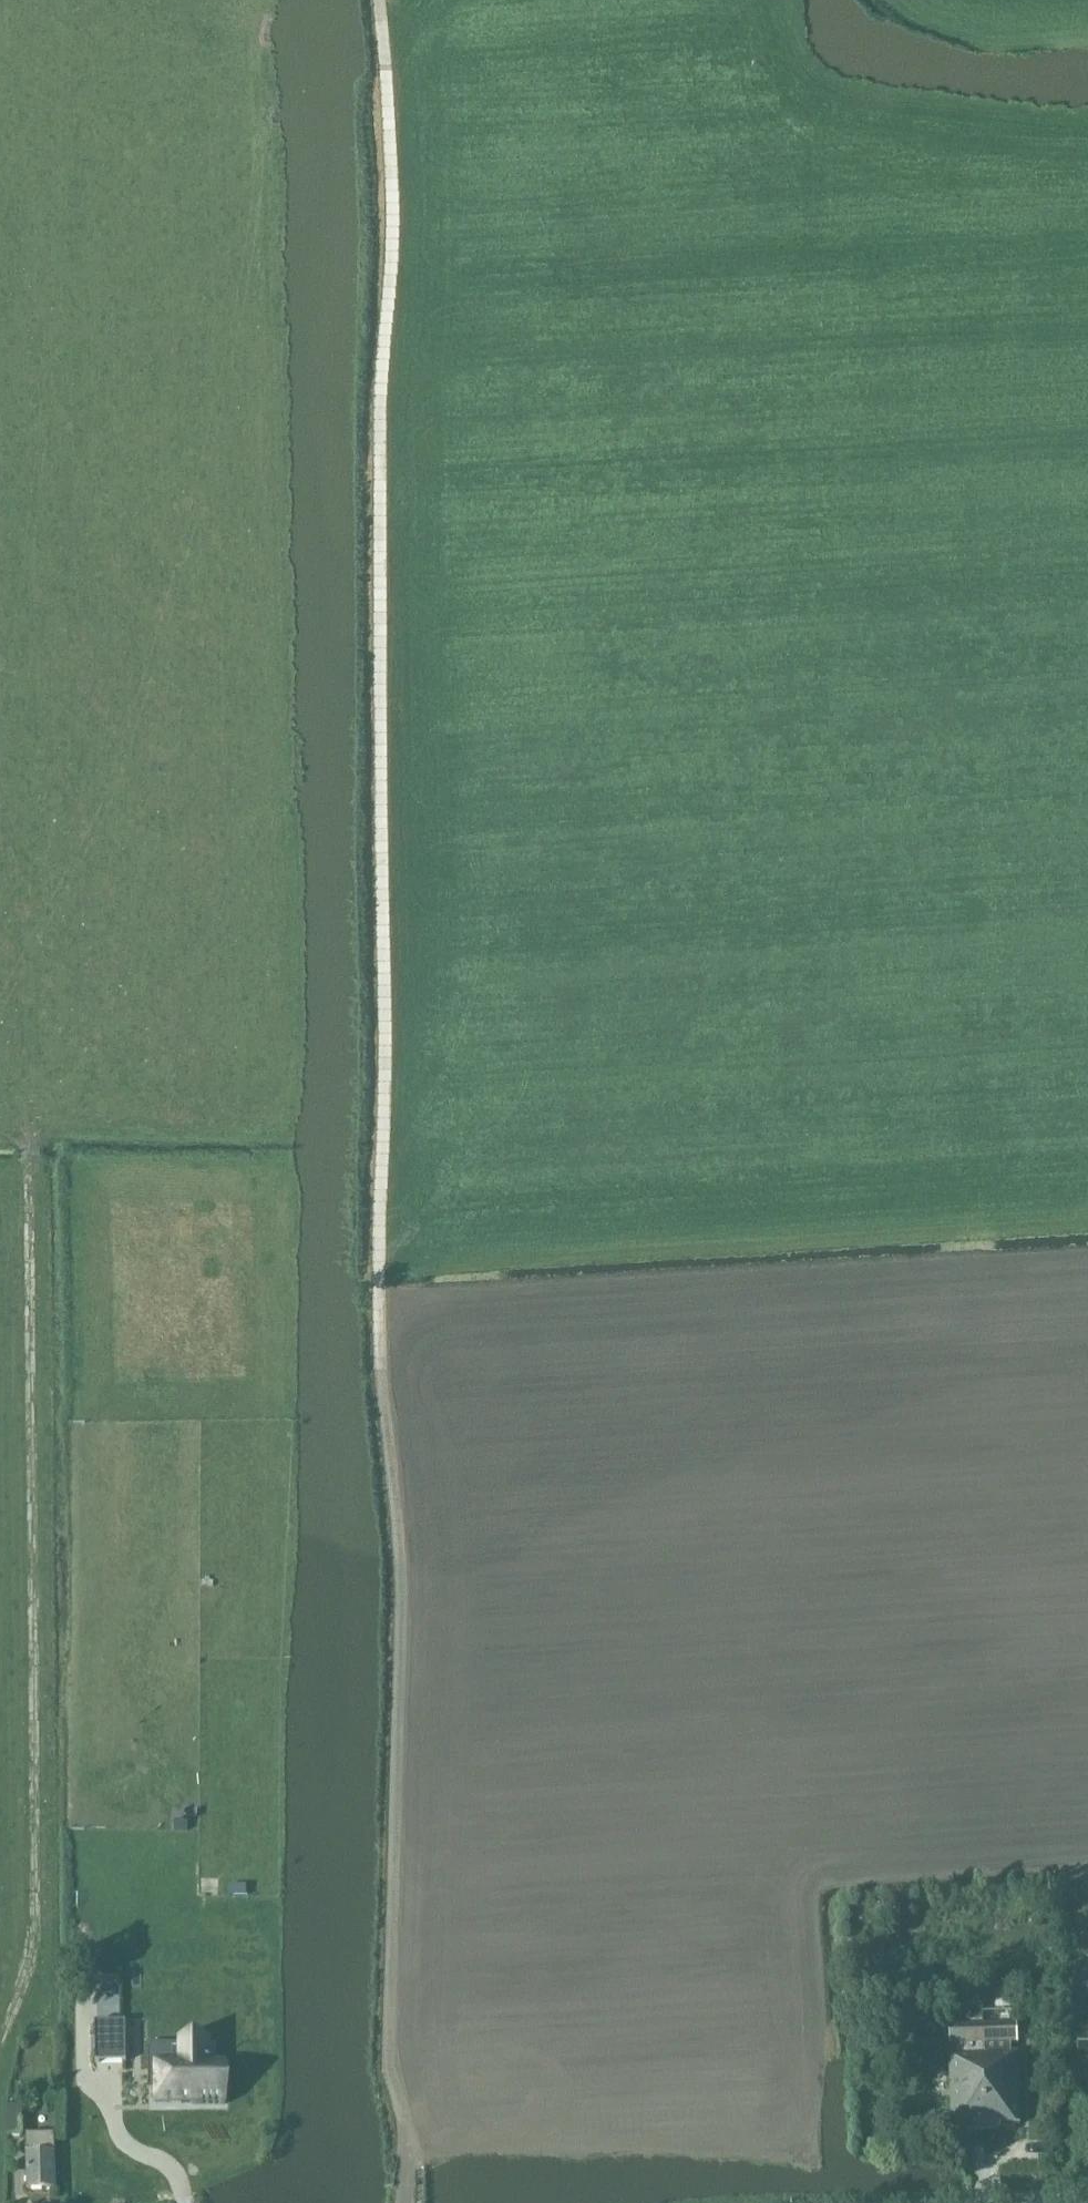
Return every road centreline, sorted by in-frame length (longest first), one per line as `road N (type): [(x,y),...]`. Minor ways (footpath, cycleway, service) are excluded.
road 1 (track): [(408,2202),(406,2122),(389,2068),(403,1583),(382,1374),(380,395),(394,227),(380,0)]
road 2 (track): [(30,1128),(33,1943),(0,2030)]

